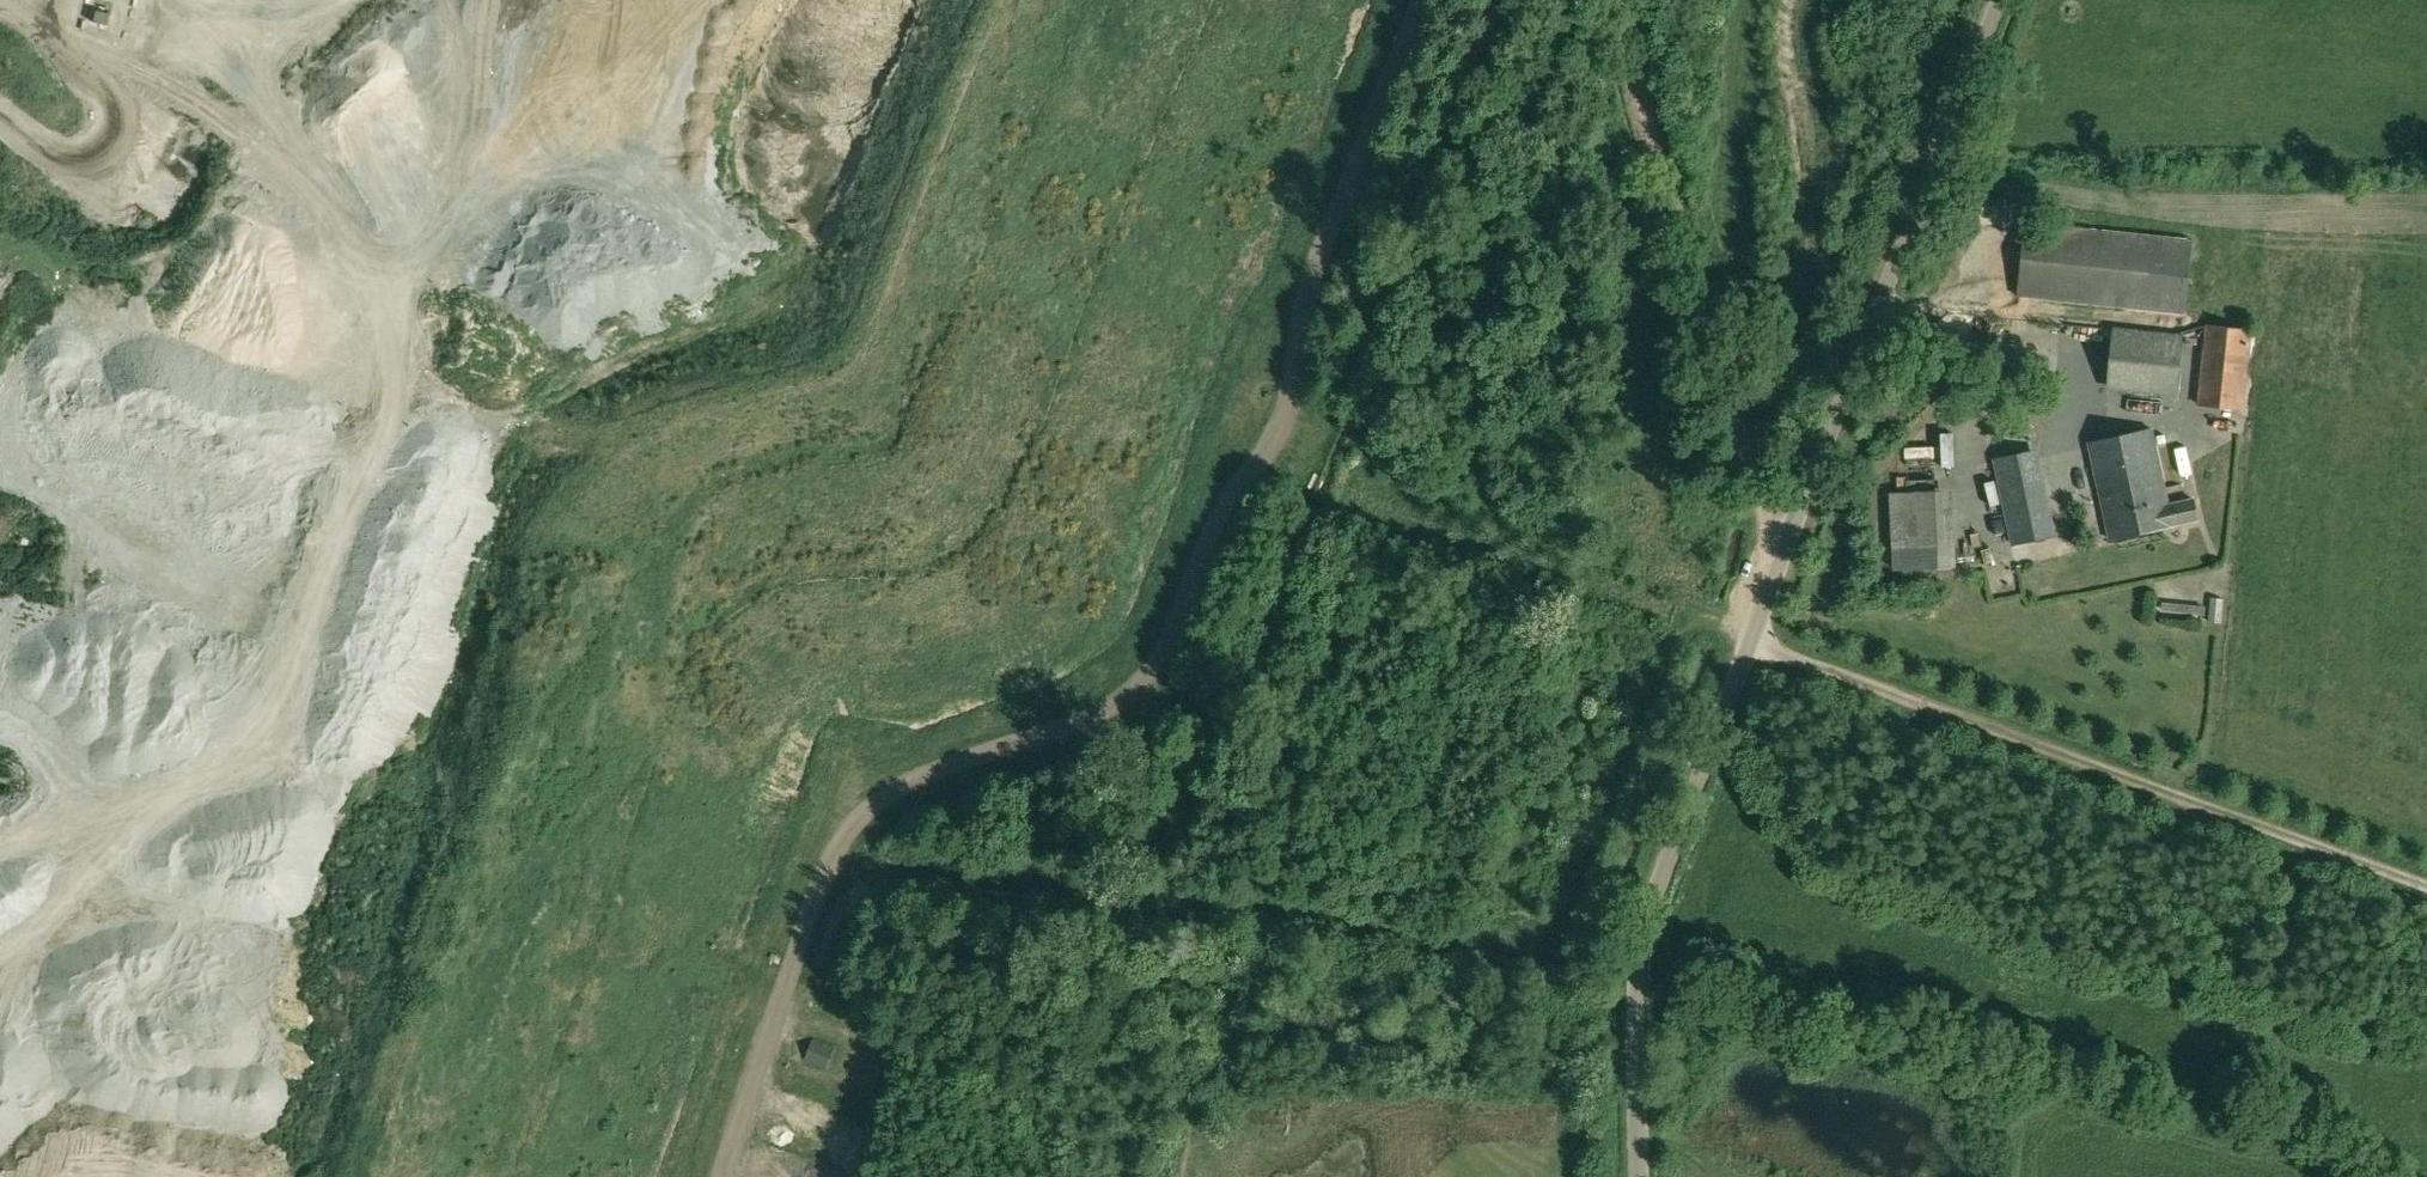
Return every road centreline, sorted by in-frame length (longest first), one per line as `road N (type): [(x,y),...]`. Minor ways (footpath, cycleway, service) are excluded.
road 1 (track): [(1749,642),(2426,888)]
road 2 (unclassified): [(1639,1176),(1635,1017),(1646,921),(1794,521)]
road 3 (unclassified): [(1794,521),(2000,0)]
road 4 (unclassified): [(1794,521),(1759,490),(1612,0)]

